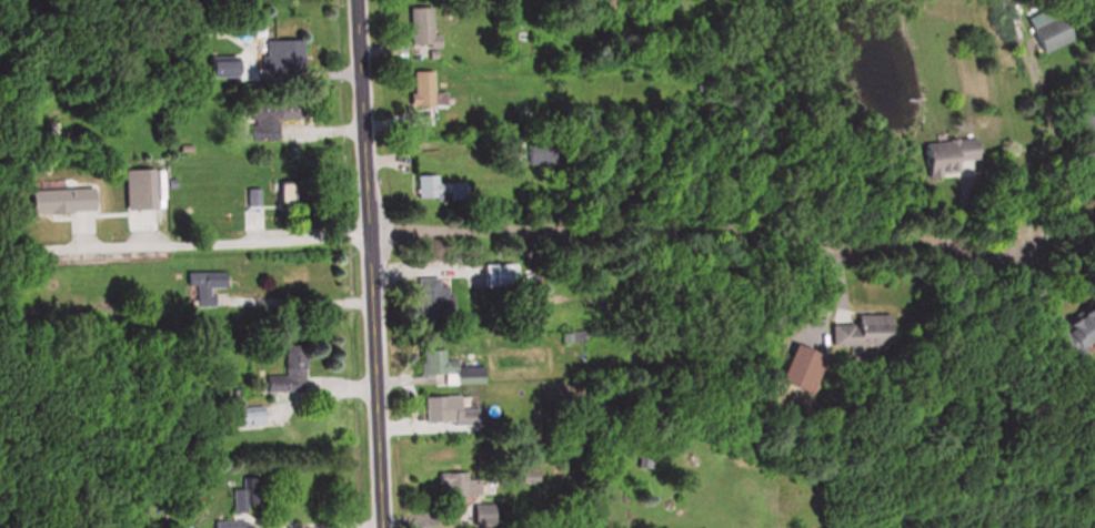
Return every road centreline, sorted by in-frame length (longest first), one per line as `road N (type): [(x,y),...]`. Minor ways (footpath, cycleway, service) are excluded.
road 1 (tertiary): [(372,527),(352,0)]

